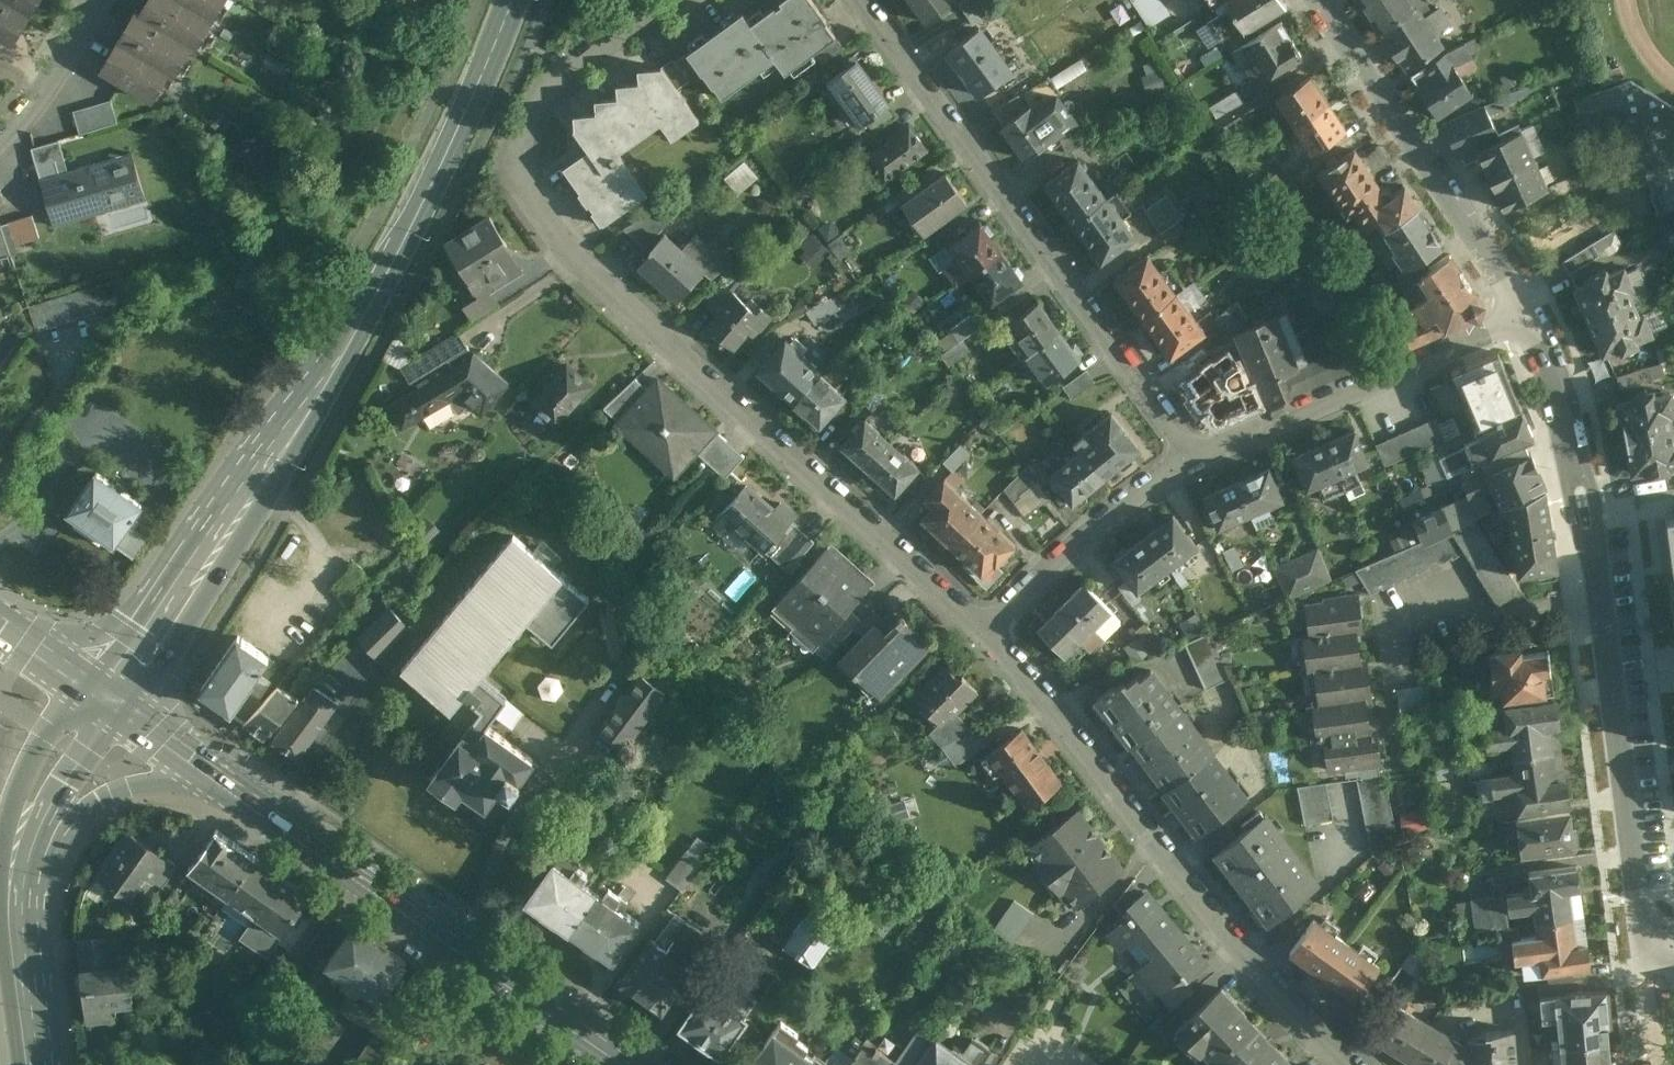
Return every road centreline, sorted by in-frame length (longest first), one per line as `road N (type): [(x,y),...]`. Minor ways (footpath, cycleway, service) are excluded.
road 1 (residential): [(669,0),(586,56),(537,105),(524,153),(531,190),(550,225),(594,271),(876,518),(987,627)]
road 2 (primary): [(110,697),(328,381),(391,275),(517,0)]
road 3 (residential): [(1647,930),(1597,525),(1530,309)]
road 4 (residential): [(987,627),(1271,978),(1353,1064)]
road 5 (residential): [(1194,458),(871,0)]
road 6 (tertiary): [(641,1064),(288,826)]
road 7 (residential): [(1530,309),(1321,0)]
road 8 (residential): [(1530,309),(1194,458)]
road 9 (secondary): [(22,926),(69,828),(121,790),(188,786),(288,826)]
road 10 (residential): [(1194,458),(1117,510),(987,627)]
road 11 (secondary): [(22,926),(27,848),(54,779),(110,697)]
road 12 (tertiary): [(288,826),(110,697)]
road 13 (residential): [(0,147),(60,85),(112,0)]
road 14 (primary): [(110,697),(0,625)]
road 15 (secondary): [(37,1064),(20,943)]

